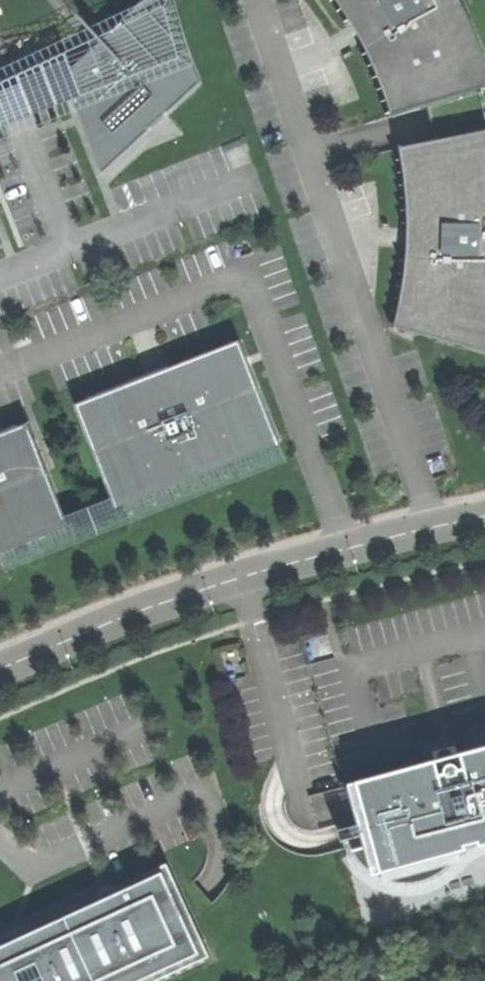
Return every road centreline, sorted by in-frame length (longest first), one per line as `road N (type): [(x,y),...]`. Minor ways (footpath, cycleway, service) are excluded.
road 1 (residential): [(484,515),(238,576),(0,668)]

